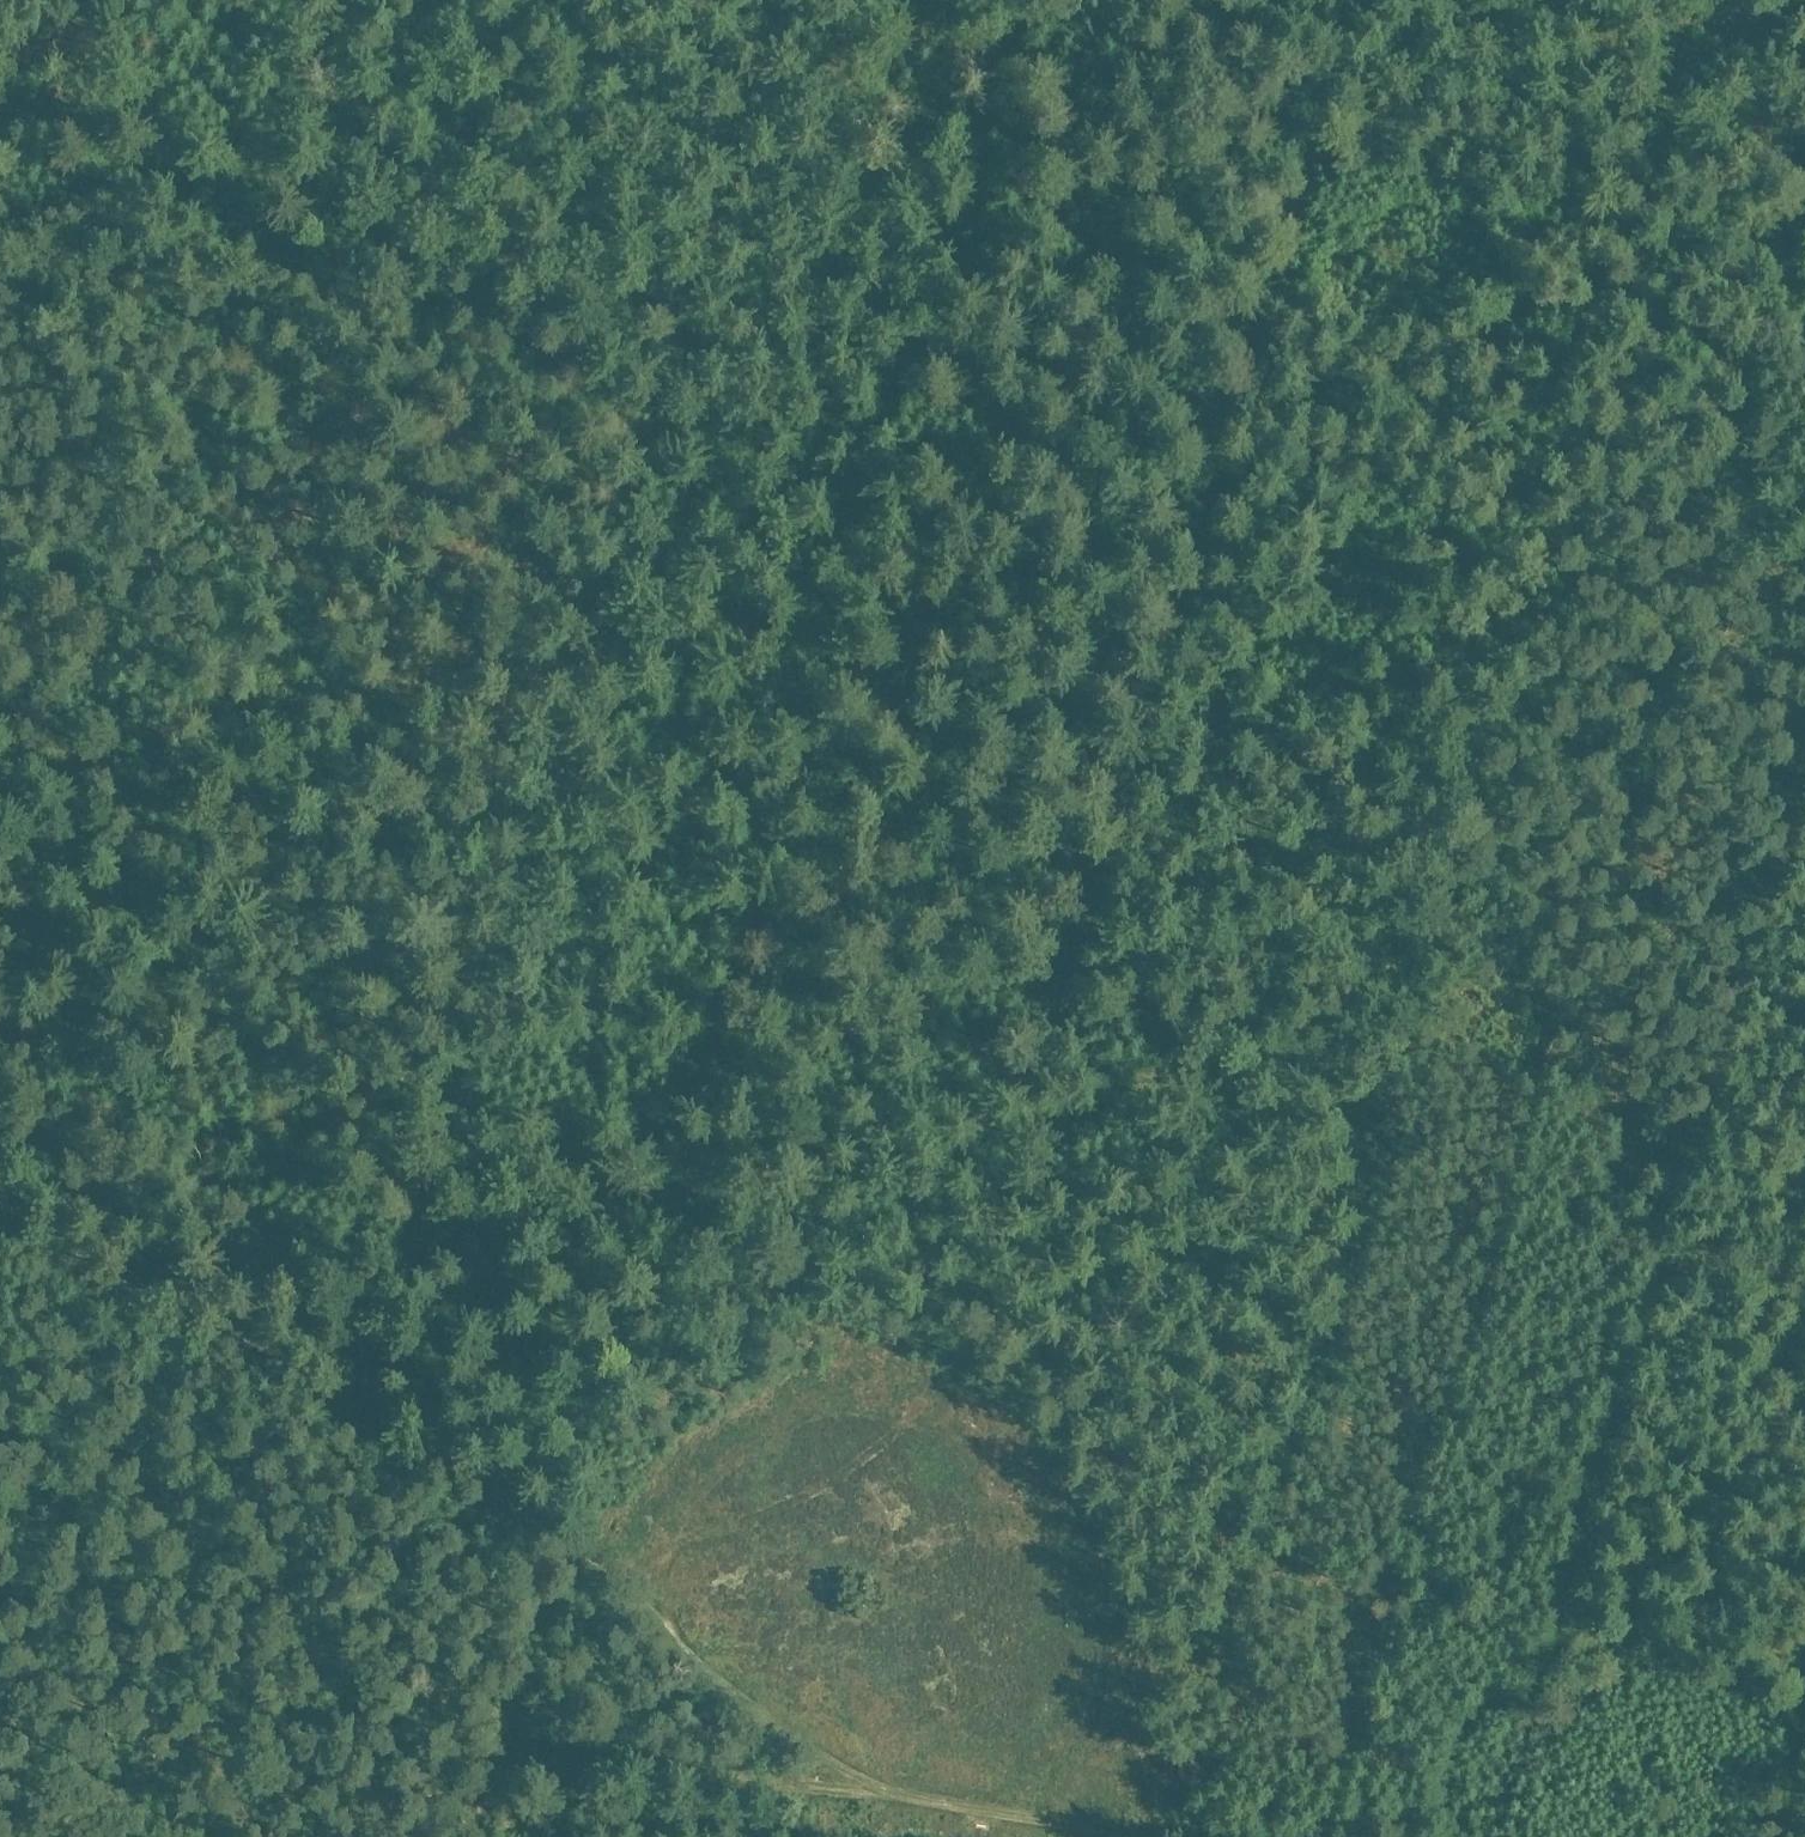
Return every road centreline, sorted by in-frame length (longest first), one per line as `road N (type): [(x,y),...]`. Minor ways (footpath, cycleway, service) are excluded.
road 1 (track): [(354,1407),(734,144)]
road 2 (track): [(1152,1836),(874,1801),(619,1621),(588,1575),(563,1554)]
road 3 (track): [(734,144),(257,0)]
road 4 (track): [(354,1407),(0,1223)]
road 5 (track): [(874,1801),(688,1781),(511,1741)]
road 6 (track): [(563,1554),(460,1473),(354,1407)]
road 7 (track): [(734,144),(773,0)]

